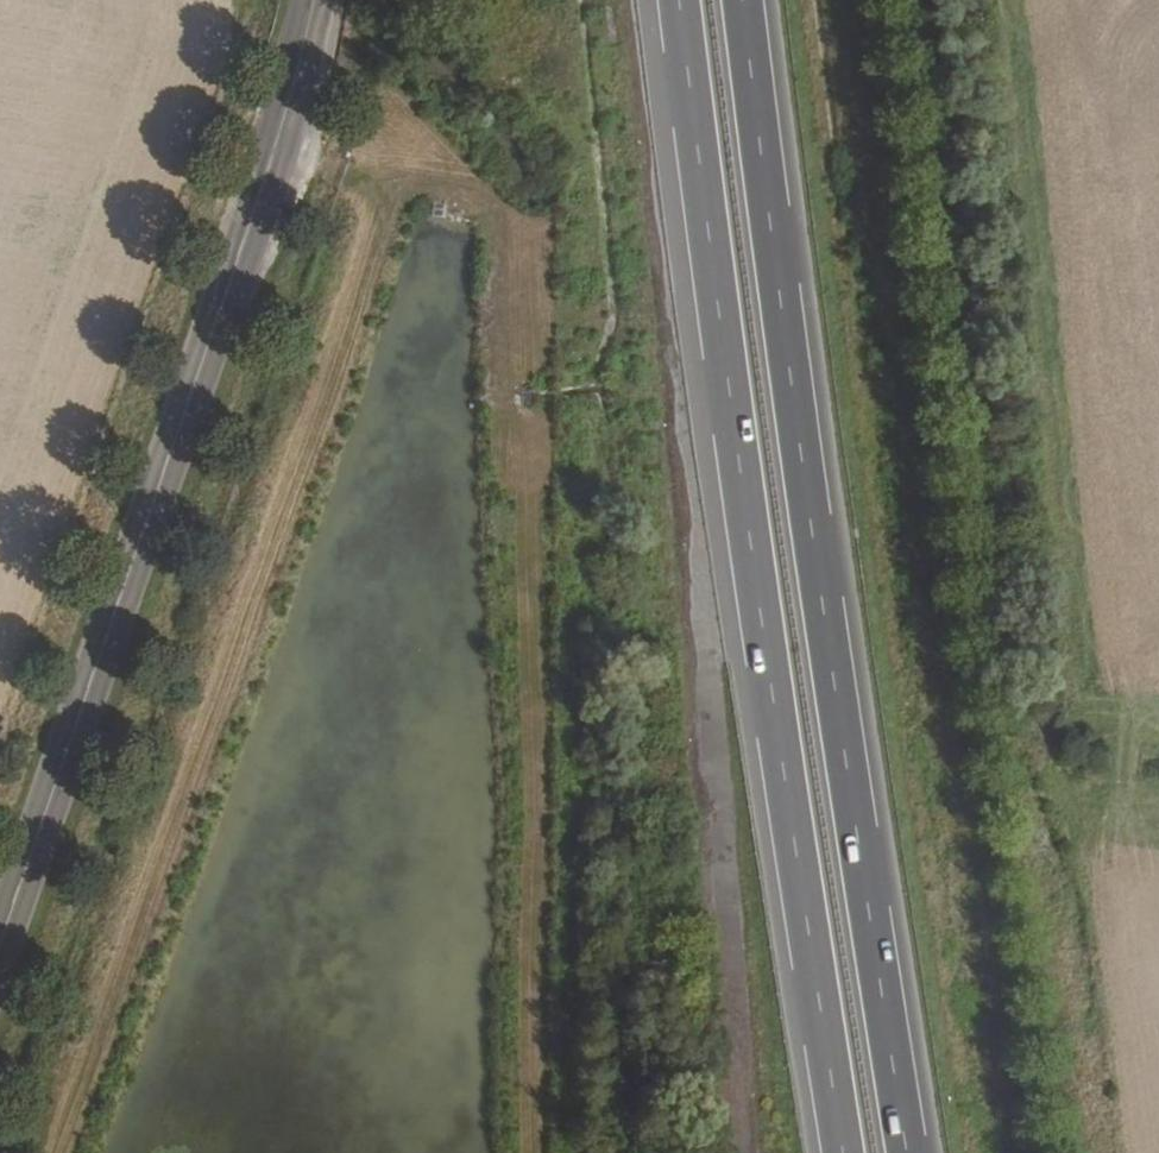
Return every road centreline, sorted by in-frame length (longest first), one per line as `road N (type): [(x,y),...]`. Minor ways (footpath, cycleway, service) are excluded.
road 1 (motorway): [(909,1152),(839,706),(744,0)]
road 2 (motorway): [(676,0),(841,1152)]
road 3 (tertiary): [(309,0),(69,799),(0,990)]
road 4 (track): [(241,0),(0,725)]

